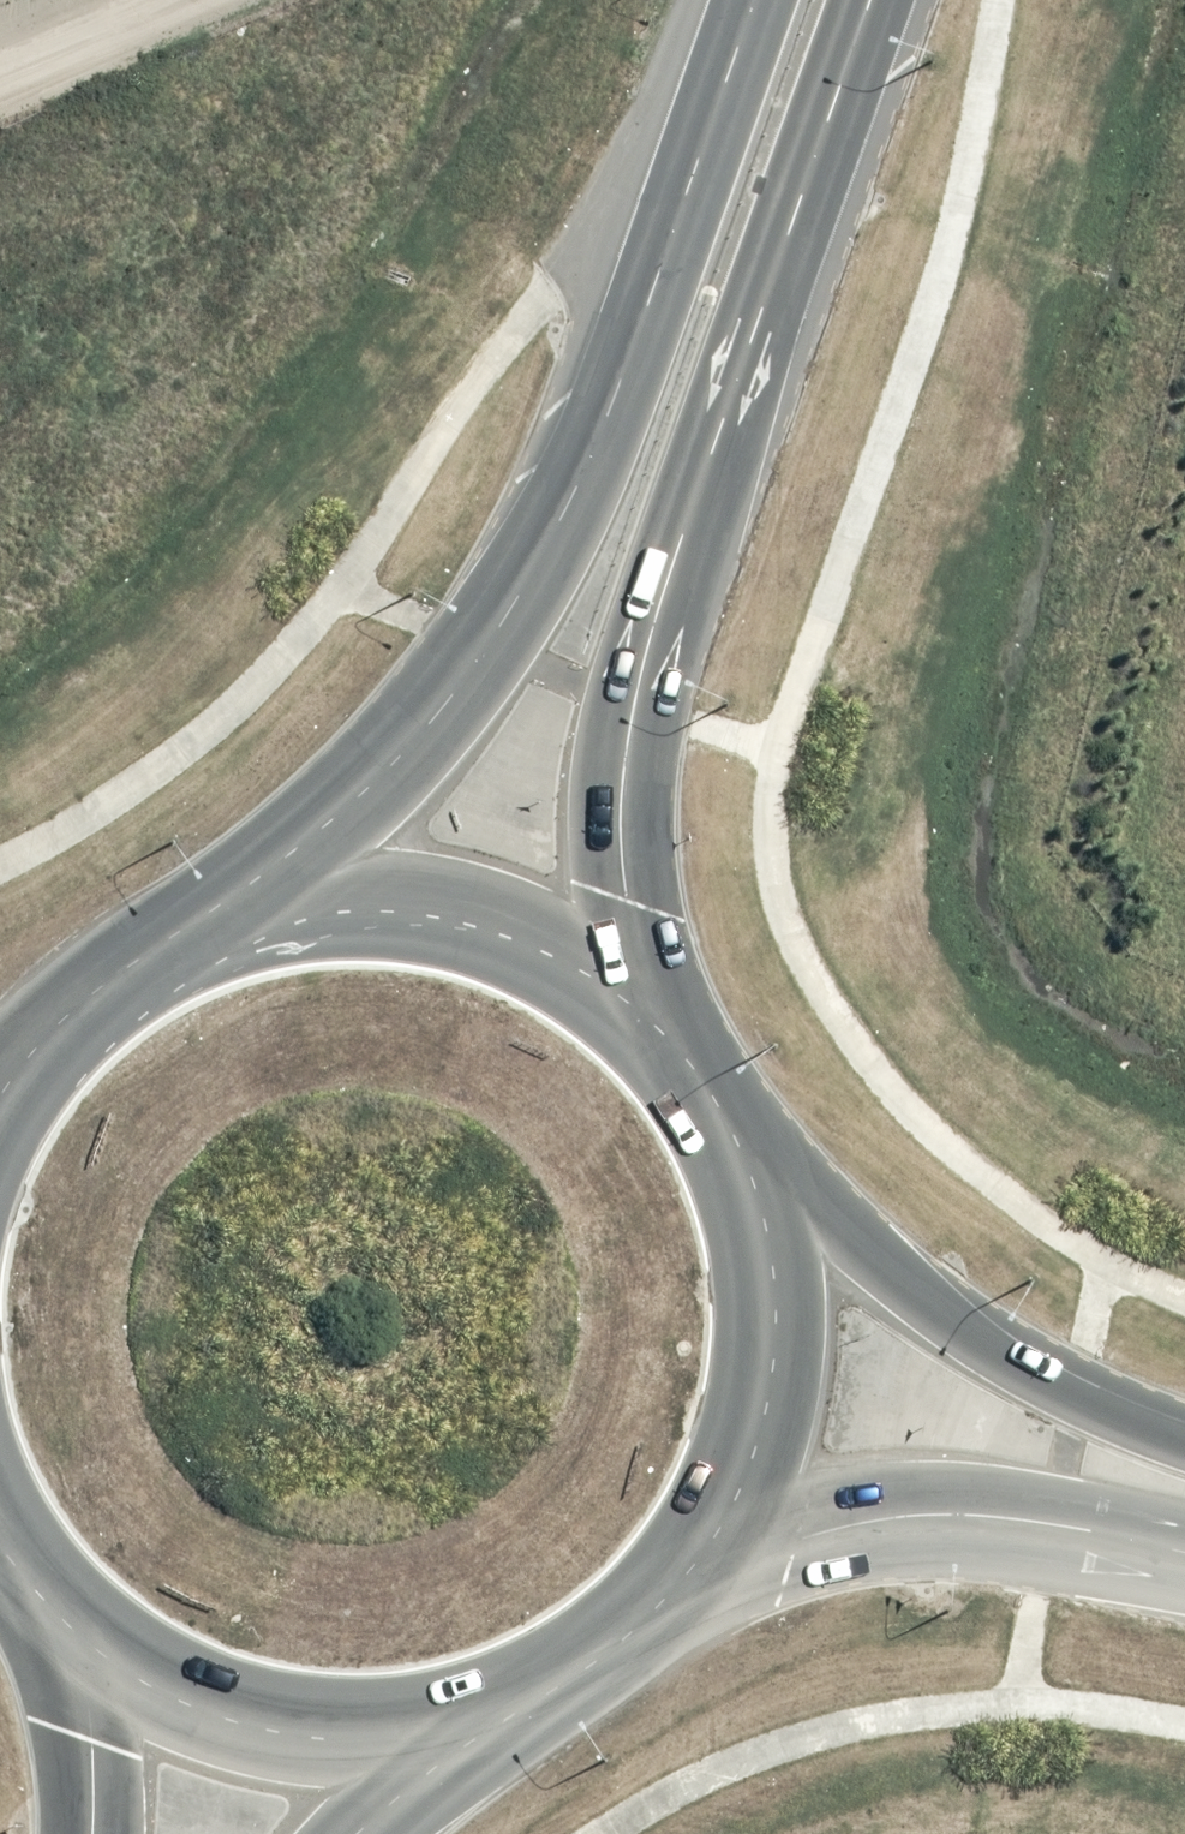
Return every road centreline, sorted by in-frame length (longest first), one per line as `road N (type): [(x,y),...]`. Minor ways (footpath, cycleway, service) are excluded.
road 1 (trunk): [(871,0),(721,419),(630,705),(618,766),(618,840),(635,1009)]
road 2 (trunk): [(373,768),(480,645),(575,477),(651,293),(750,0)]
road 3 (motorway): [(373,768),(656,0)]
road 4 (secondary): [(735,1174),(929,1320),(1075,1402),(1184,1443)]
road 5 (secondary): [(1184,1553),(1052,1519),(974,1512),(894,1518),(697,1559)]
road 6 (trunk): [(209,923),(331,911),(421,914),(543,952),(635,1009)]
road 7 (trunk): [(460,1734),(326,1741),(234,1721),(176,1699),(57,1617)]
road 8 (trunk): [(735,1174),(754,1248),(761,1334),(753,1421),(732,1495),(697,1559)]
road 9 (trunk): [(697,1559),(594,1664),(460,1734)]
road 10 (trunk): [(0,1082),(22,1052),(134,958),(209,923)]
road 11 (trunk): [(209,923),(373,768)]
road 12 (trunk): [(86,1833),(91,1741),(57,1617)]
road 13 (trunk): [(635,1009),(684,1067),(735,1174)]
road 14 (trunk): [(460,1734),(349,1833)]

